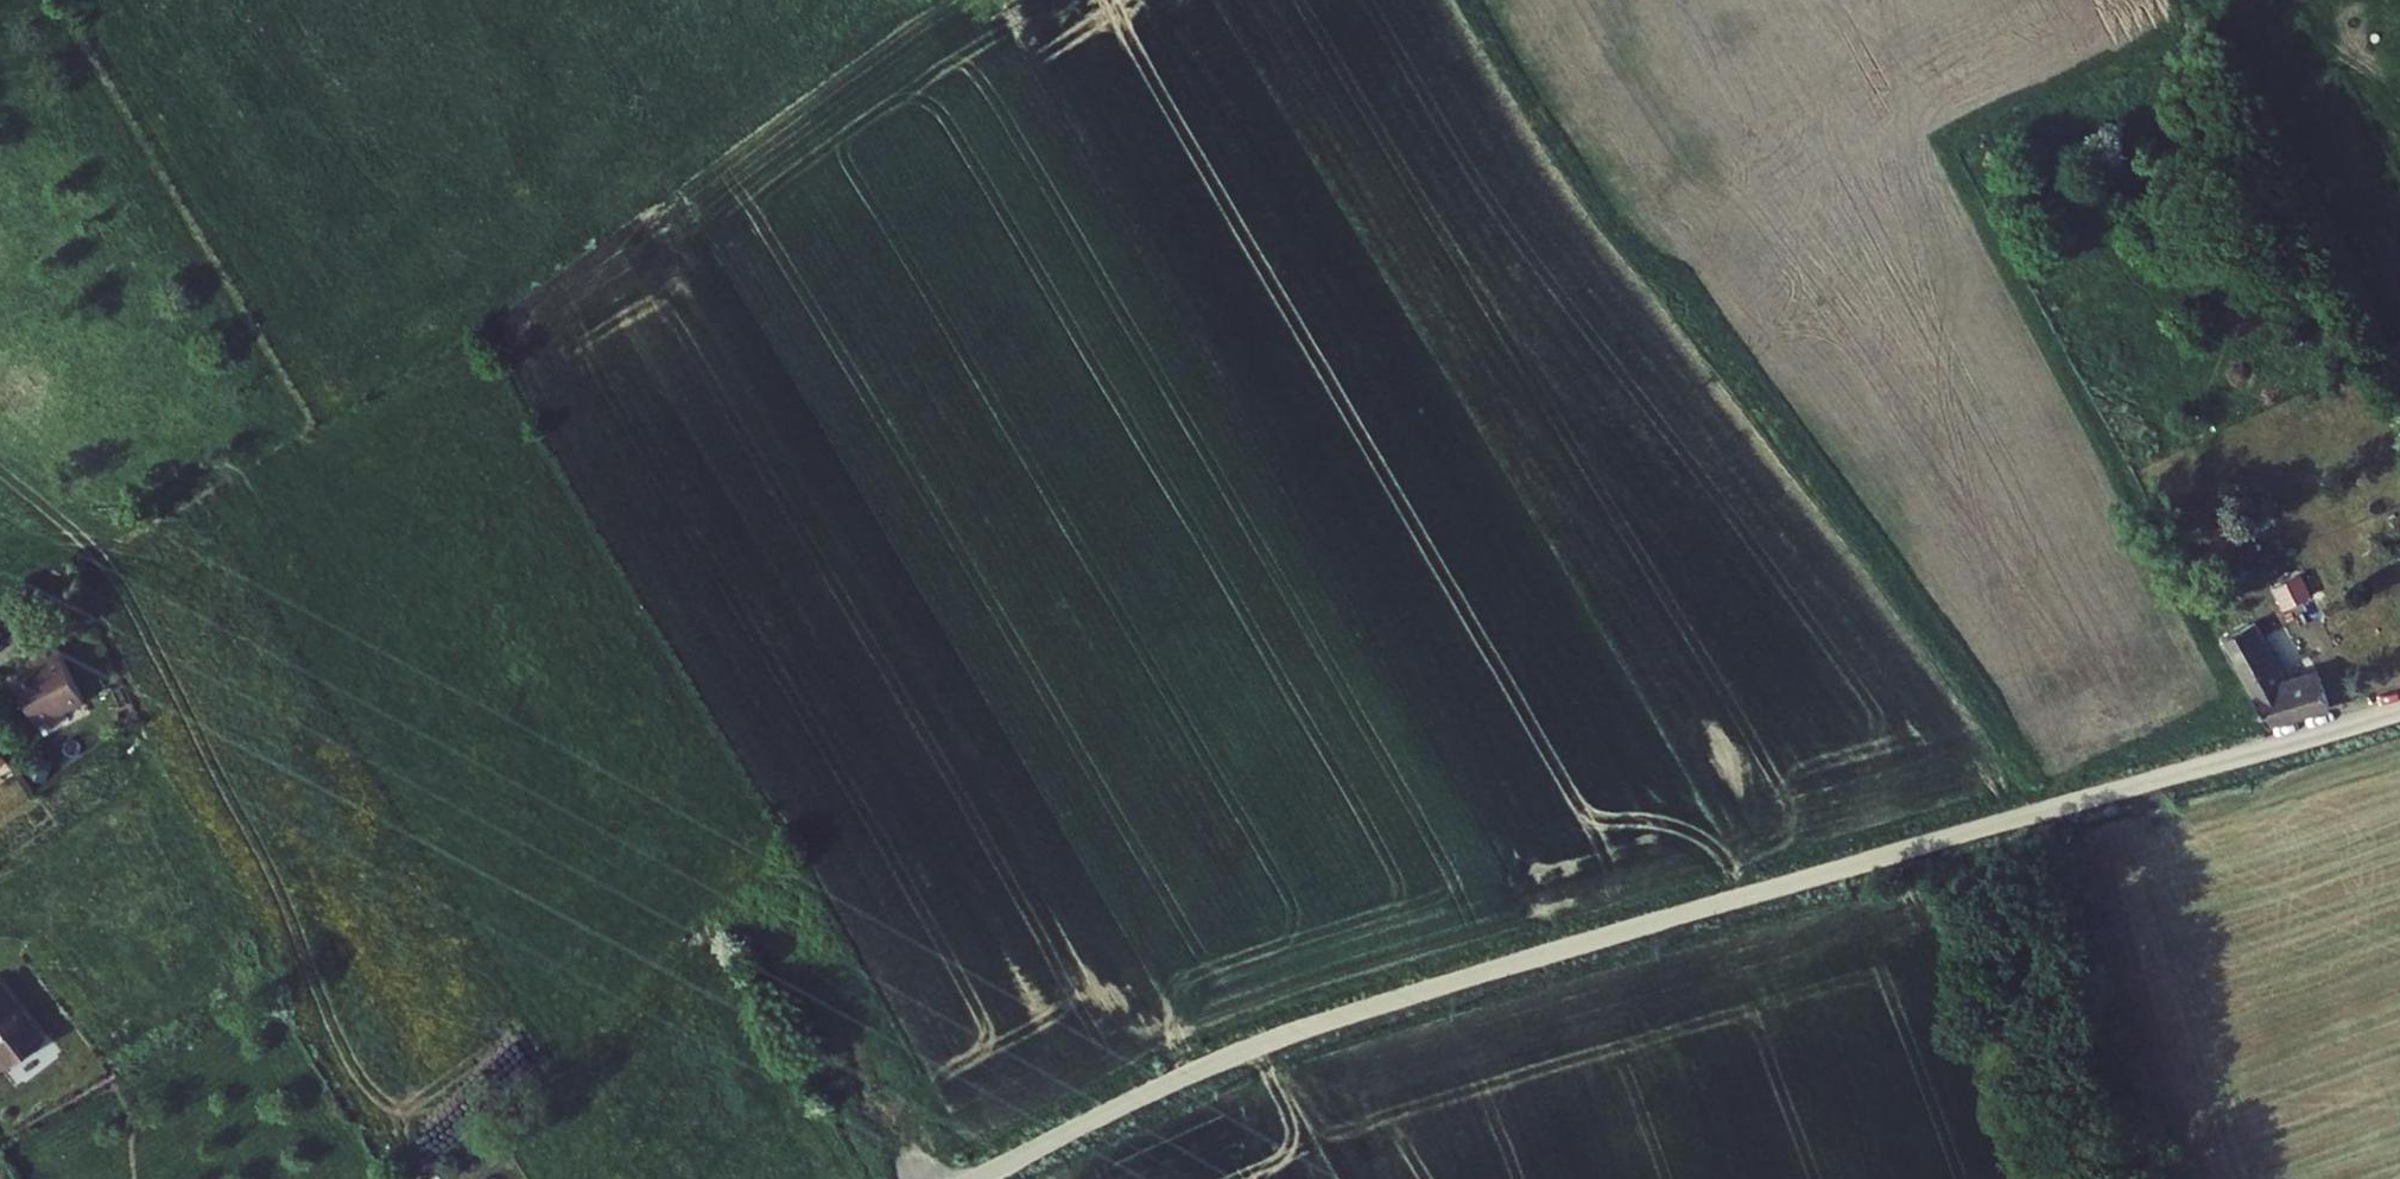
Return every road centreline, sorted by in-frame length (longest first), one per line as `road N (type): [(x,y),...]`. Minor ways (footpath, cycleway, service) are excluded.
road 1 (unclassified): [(2399,710),(1373,1007),(1220,1060),(969,1178)]

